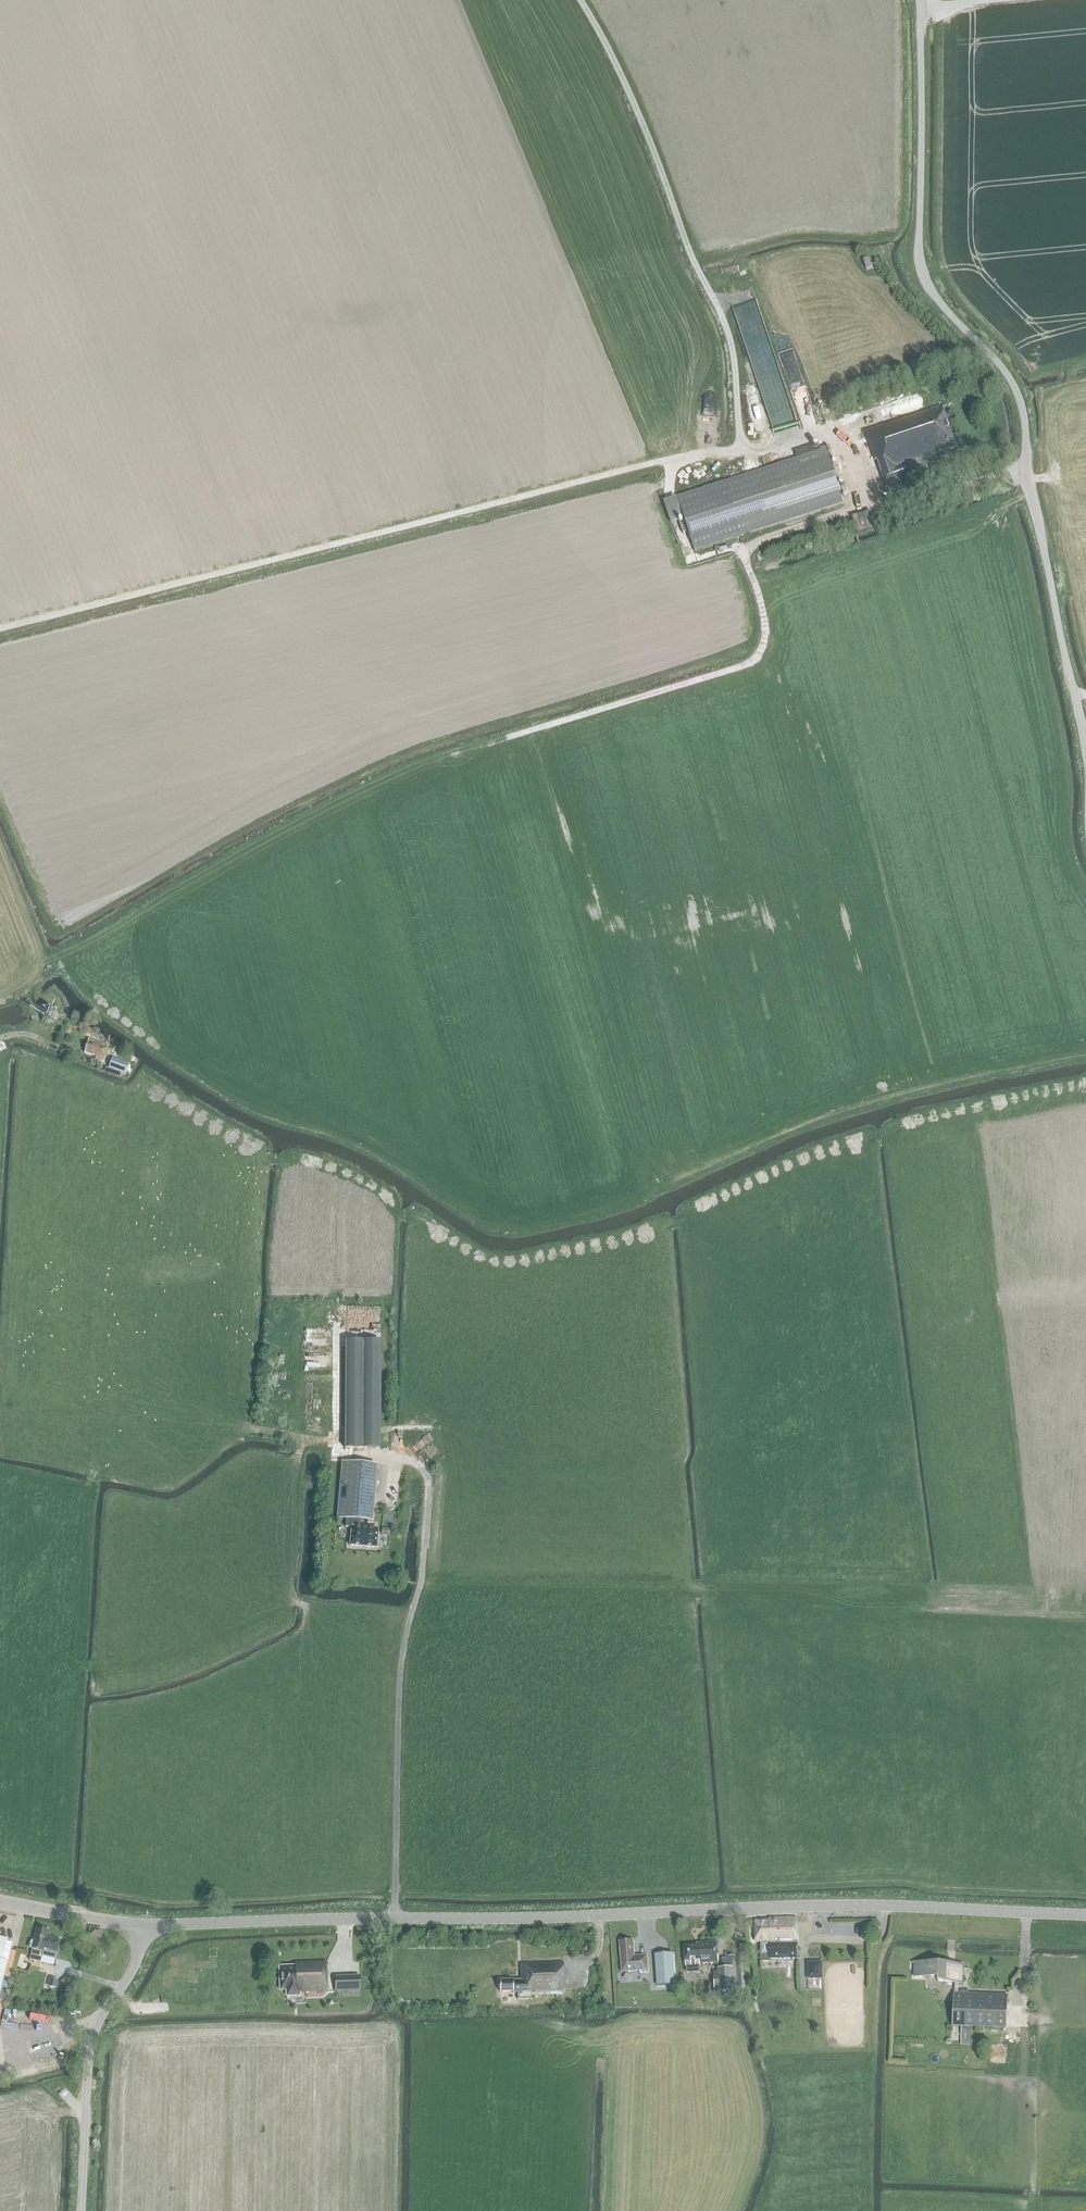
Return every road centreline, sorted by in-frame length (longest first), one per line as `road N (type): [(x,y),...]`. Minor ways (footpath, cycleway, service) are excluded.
road 1 (unclassified): [(1085,750),(1027,488),(1019,399),(995,360),(929,288),(920,264),(919,0)]
road 2 (track): [(747,448),(655,462),(0,628)]
road 3 (tertiary): [(1085,1915),(839,1905),(394,1919)]
road 4 (track): [(740,548),(765,627),(753,660),(506,738)]
road 5 (unclassified): [(81,2210),(92,2041),(132,1972),(140,1925)]
road 6 (tertiary): [(140,1925),(394,1919)]
road 7 (tertiary): [(140,1925),(0,1902)]

